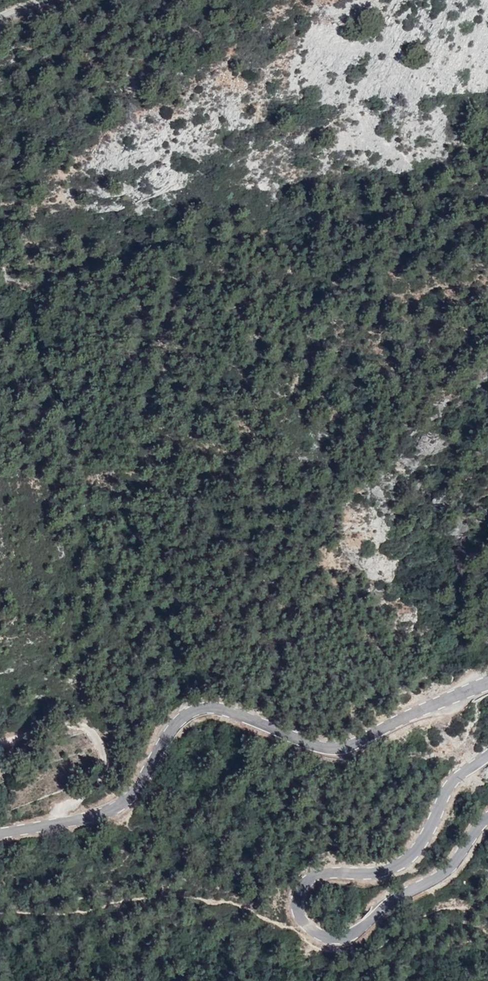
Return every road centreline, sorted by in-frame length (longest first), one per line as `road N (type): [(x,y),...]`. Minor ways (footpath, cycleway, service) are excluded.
road 1 (tertiary): [(0,833),(113,809),(194,709),(225,709),(339,749),(487,682)]
road 2 (tertiary): [(487,754),(453,780),(410,858),(378,871),(307,878),(296,896),(300,915),(328,937),(352,935),(444,873),(487,816)]

